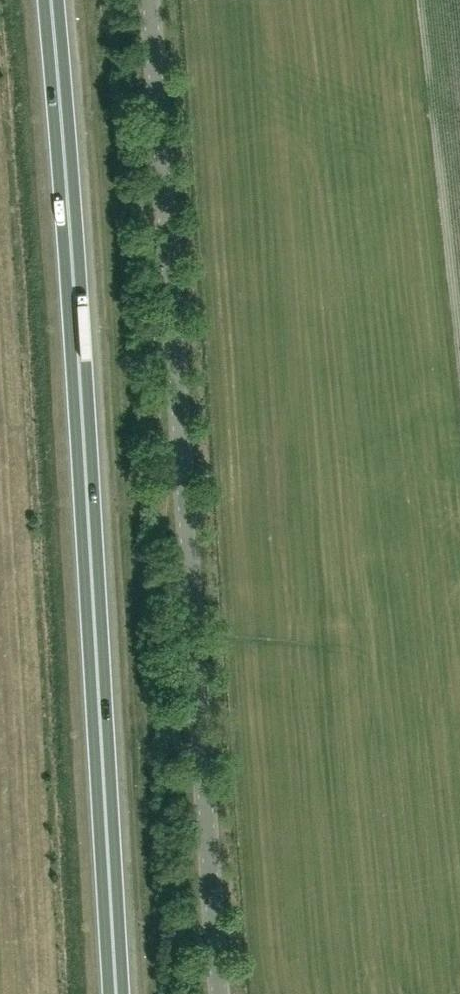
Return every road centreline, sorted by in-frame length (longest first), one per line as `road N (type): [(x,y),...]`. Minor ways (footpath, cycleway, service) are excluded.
road 1 (unclassified): [(232,993),(149,0)]
road 2 (trunk): [(115,993),(51,0)]

